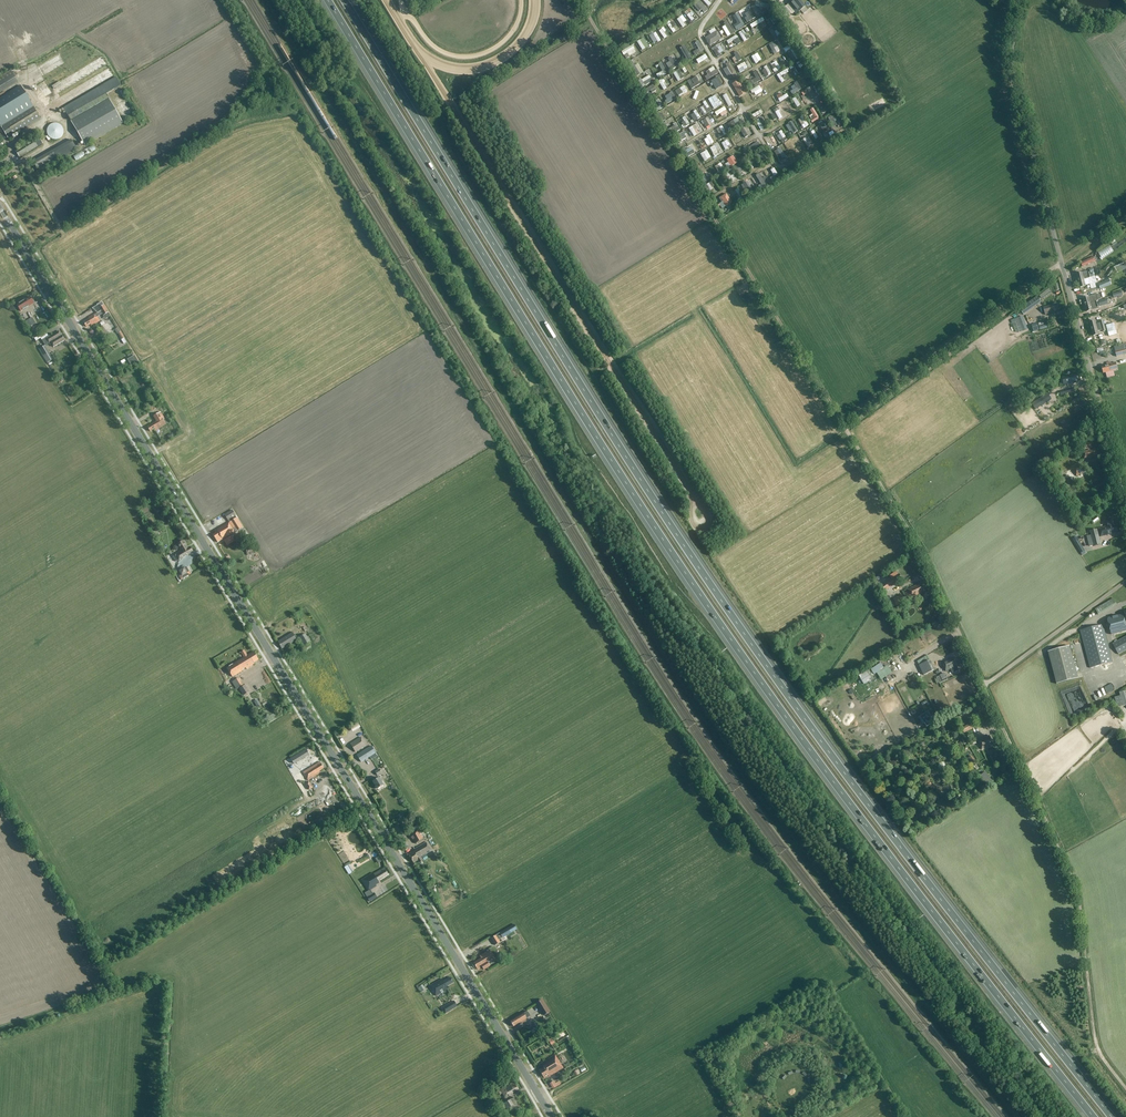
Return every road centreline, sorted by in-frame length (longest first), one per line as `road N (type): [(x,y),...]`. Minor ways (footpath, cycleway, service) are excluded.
road 1 (track): [(1044,1116),(907,975),(716,732),(327,93),(327,85),(345,77),(298,0)]
road 2 (motorway): [(1110,1116),(865,802),(700,570),(344,0)]
road 3 (motorway): [(328,0),(686,574),(853,811),(1091,1116)]
road 4 (secondary): [(551,1116),(0,208)]
road 5 (track): [(422,53),(706,511),(705,525),(693,520),(693,500)]
road 6 (unclassified): [(1125,507),(1014,82),(1021,0)]
road 7 (track): [(577,0),(842,422)]
road 8 (track): [(984,686),(1075,886),(1097,1046),(1125,1087)]
road 9 (track): [(842,422),(918,546),(984,686)]
road 10 (track): [(842,422),(1061,262)]
road 11 (track): [(386,0),(422,53),(471,70),(517,48),(534,0)]
road 12 (track): [(1125,581),(984,686)]
road 13 (track): [(442,125),(373,0)]

